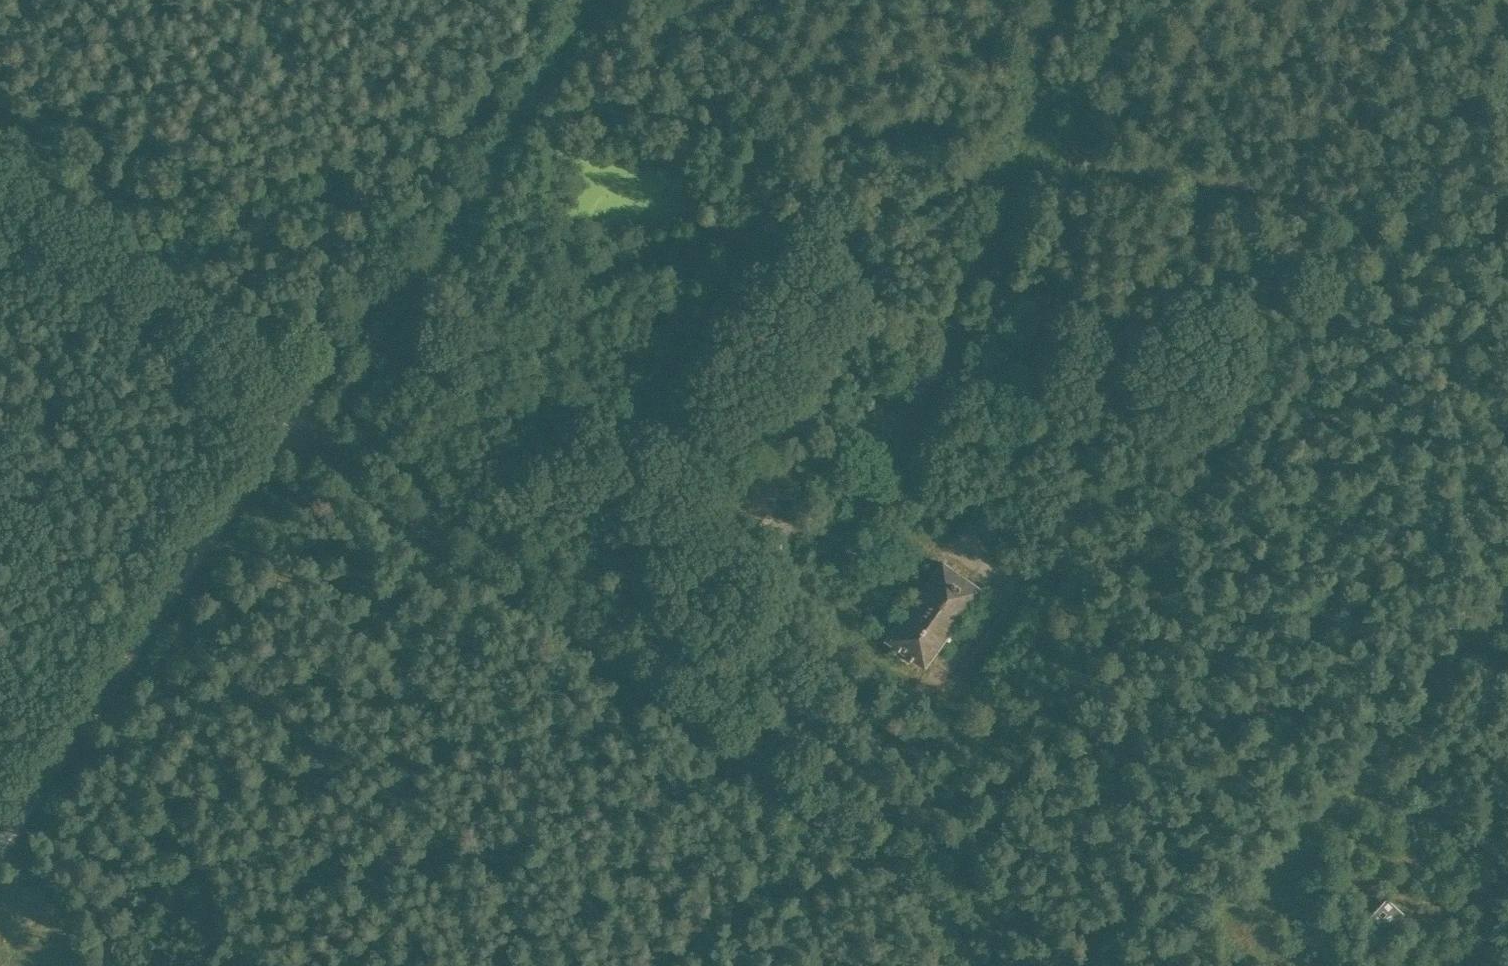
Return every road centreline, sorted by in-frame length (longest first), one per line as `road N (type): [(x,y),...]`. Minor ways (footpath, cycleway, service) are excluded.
road 1 (track): [(542,0),(0,840)]
road 2 (track): [(980,965),(944,878),(289,385)]
road 3 (track): [(0,179),(289,385)]

